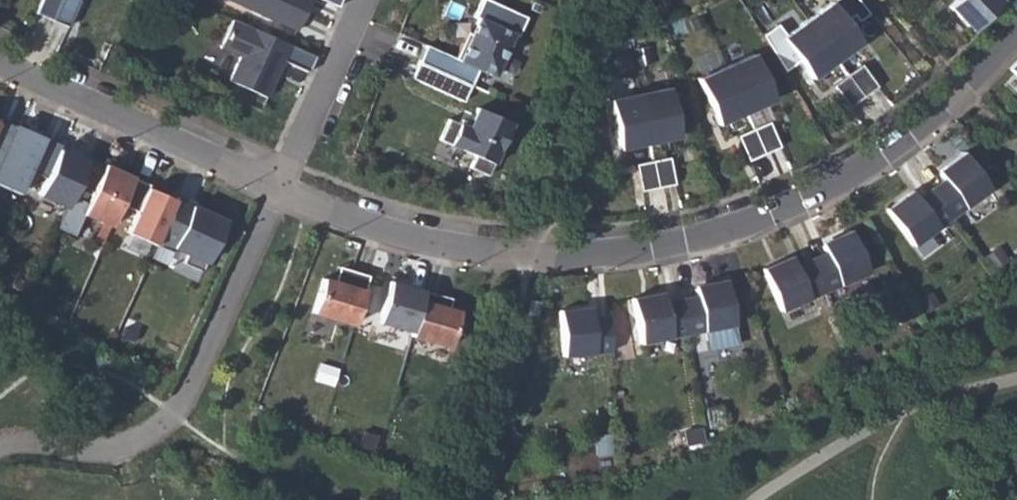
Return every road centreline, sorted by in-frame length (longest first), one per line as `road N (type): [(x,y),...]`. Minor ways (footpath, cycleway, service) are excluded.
road 1 (residential): [(1016,31),(915,130),(850,179),(767,217),(615,254),(470,252),(388,232),(279,187)]
road 2 (residential): [(0,446),(99,450),(139,439),(171,416),(279,187)]
road 3 (residential): [(279,187),(0,63)]
road 4 (residential): [(279,187),(369,0)]

